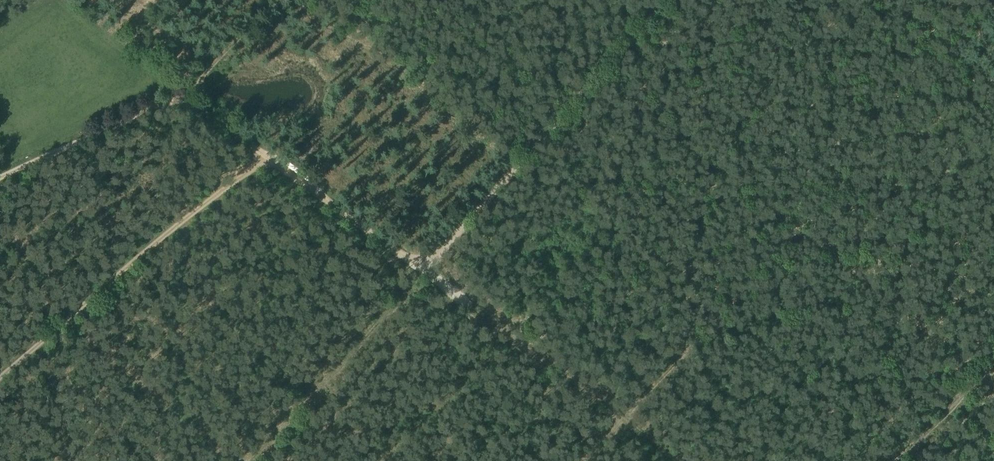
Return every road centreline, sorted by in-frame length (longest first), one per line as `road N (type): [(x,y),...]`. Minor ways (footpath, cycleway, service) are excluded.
road 1 (track): [(956,46),(579,460)]
road 2 (track): [(660,0),(418,268)]
road 3 (track): [(265,157),(0,373)]
road 4 (track): [(418,268),(265,157)]

